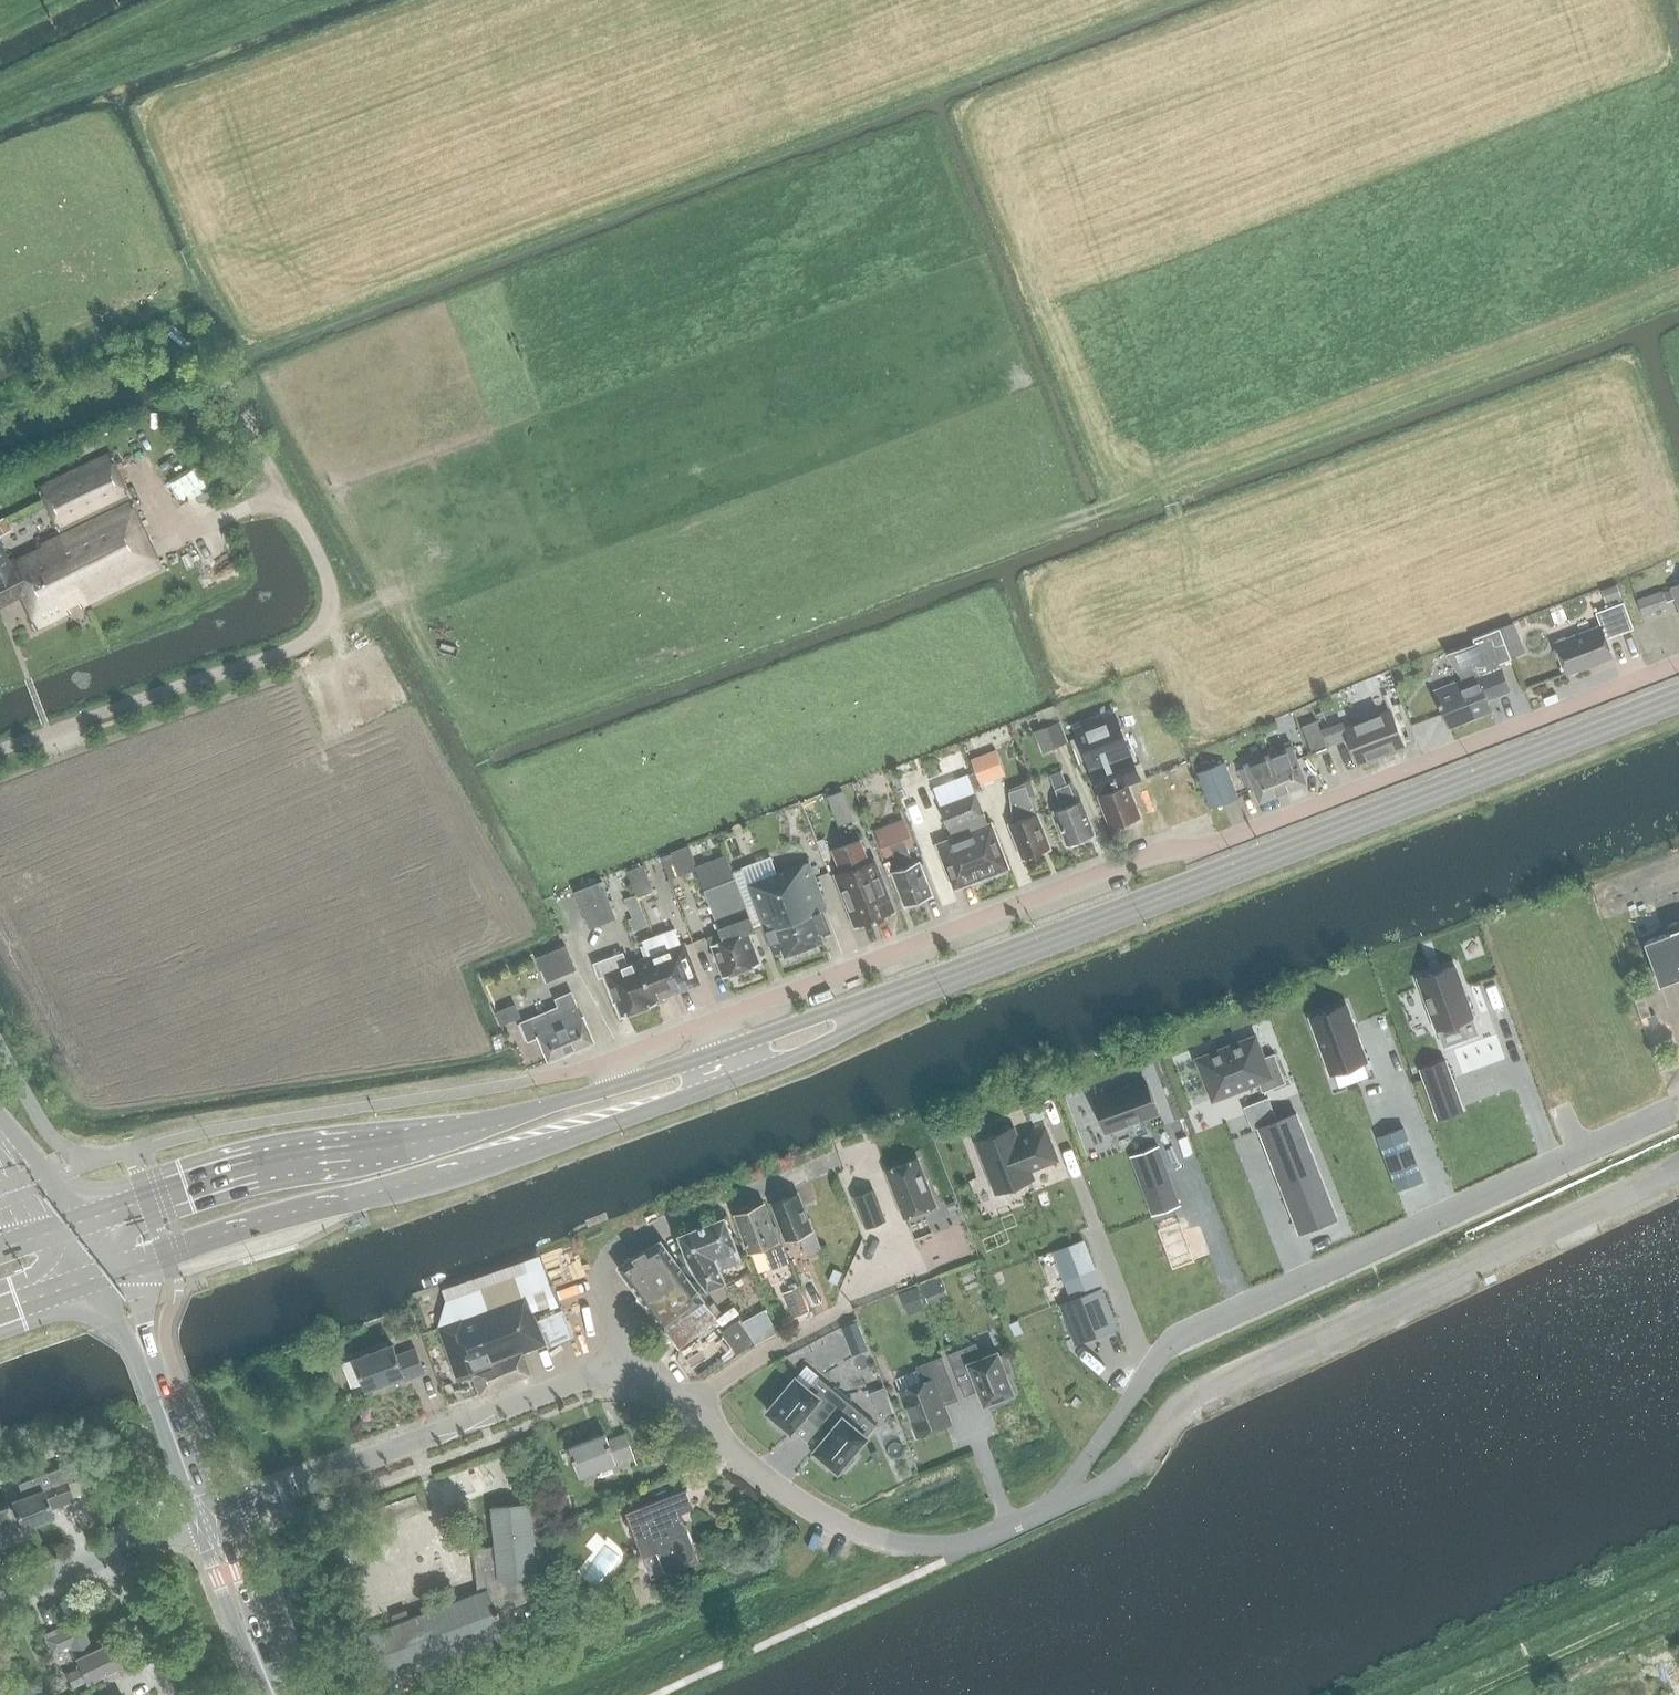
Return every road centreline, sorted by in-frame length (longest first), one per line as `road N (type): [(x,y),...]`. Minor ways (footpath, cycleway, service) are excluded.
road 1 (residential): [(714,1019),(1153,852),(1217,841),(1678,664)]
road 2 (primary): [(1678,687),(724,1049)]
road 3 (primary): [(736,1079),(971,976),(1678,705)]
road 4 (residential): [(1055,1507),(1157,1349),(1678,1109)]
road 5 (residential): [(1055,1507),(1138,1461),(1176,1397),(1678,1168)]
road 6 (primary): [(129,1274),(453,1181),(736,1079)]
road 7 (primary): [(604,1092),(481,1124),(252,1163),(82,1216)]
road 8 (residential): [(205,1522),(622,1364)]
road 9 (residential): [(688,1406),(817,1515),(882,1541),(971,1549),(1055,1507)]
road 10 (residential): [(622,1364),(597,1271),(612,1250),(836,1160)]
road 11 (residential): [(688,1406),(736,1368),(848,1305)]
road 12 (track): [(0,84),(168,0)]
road 13 (secondary): [(205,1522),(149,1368)]
road 14 (residential): [(168,1694),(102,1558)]
road 15 (secondary): [(82,1216),(0,1113)]
road 16 (primary): [(724,1049),(604,1092)]
road 17 (secondary): [(249,1639),(236,1572),(205,1522)]
road 18 (secondary): [(205,1522),(219,1587),(249,1639)]
road 19 (residential): [(532,1081),(648,1046)]

